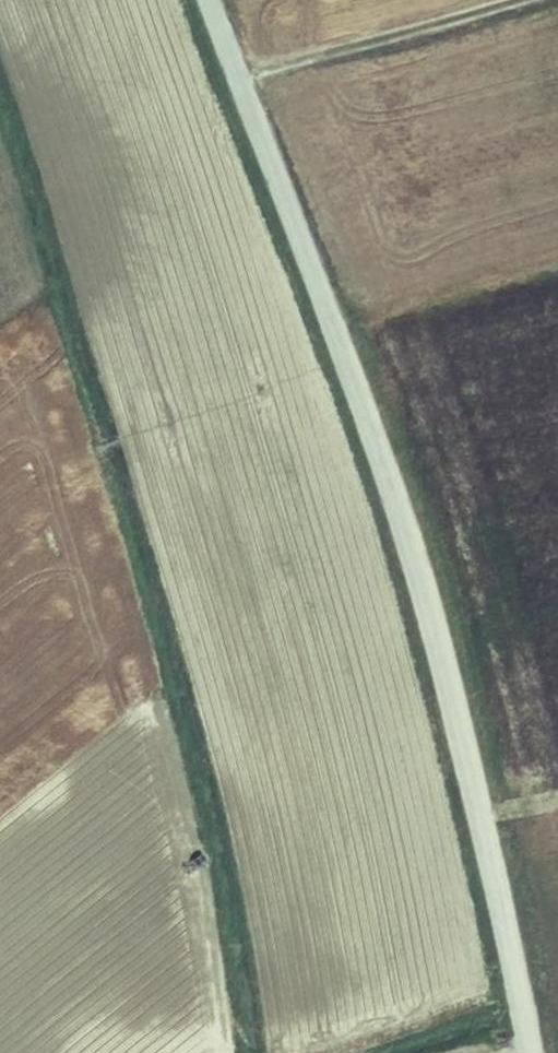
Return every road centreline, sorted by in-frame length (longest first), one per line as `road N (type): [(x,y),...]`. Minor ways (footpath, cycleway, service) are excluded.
road 1 (tertiary): [(211,0),(409,534),(533,1052)]
road 2 (track): [(242,84),(516,0)]

